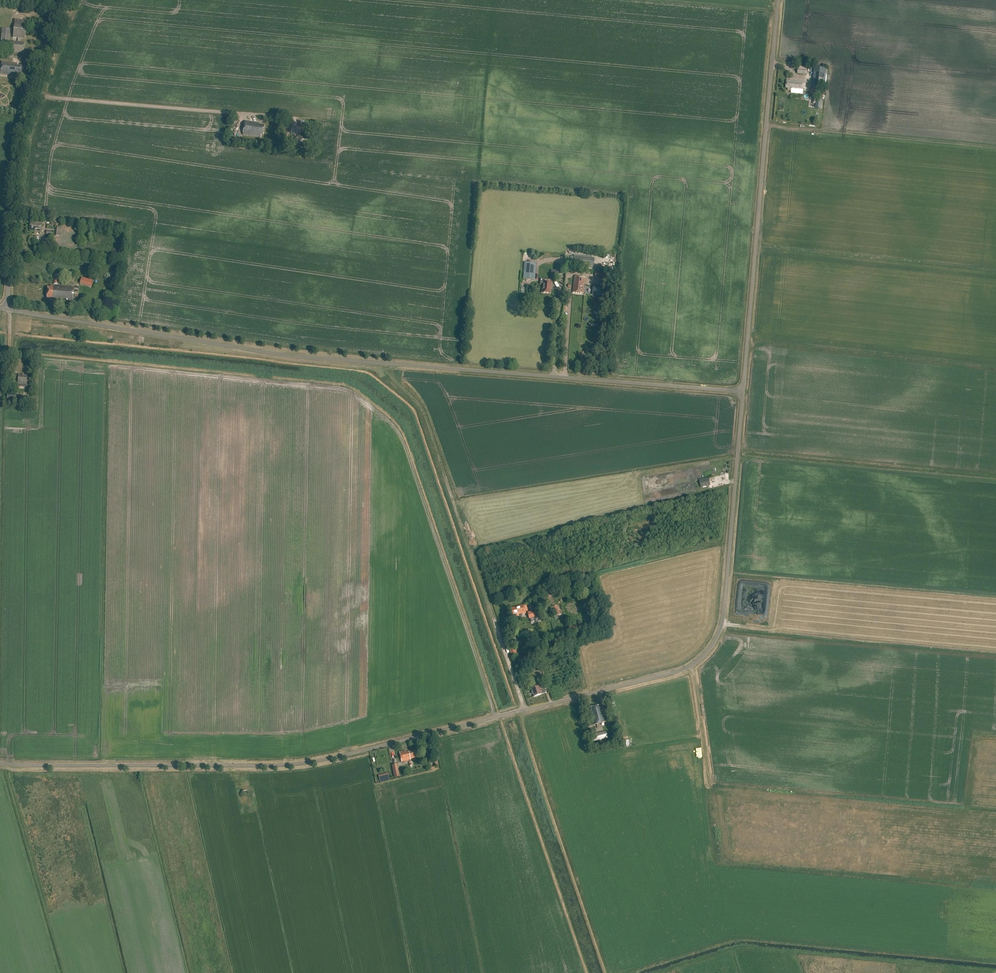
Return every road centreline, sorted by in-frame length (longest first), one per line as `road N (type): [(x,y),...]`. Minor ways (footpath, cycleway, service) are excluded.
road 1 (unclassified): [(742,391),(284,355),(6,309)]
road 2 (unclassified): [(524,710),(305,763),(0,763)]
road 3 (unclassified): [(524,710),(675,673),(711,648),(725,602),(742,391)]
road 4 (unclassified): [(742,391),(778,0)]
road 5 (track): [(524,710),(427,423),(390,364)]
road 6 (unclassified): [(6,309),(18,160),(72,0)]
road 7 (track): [(738,452),(995,476)]
road 8 (track): [(766,125),(995,146)]
road 9 (track): [(692,666),(710,792)]

